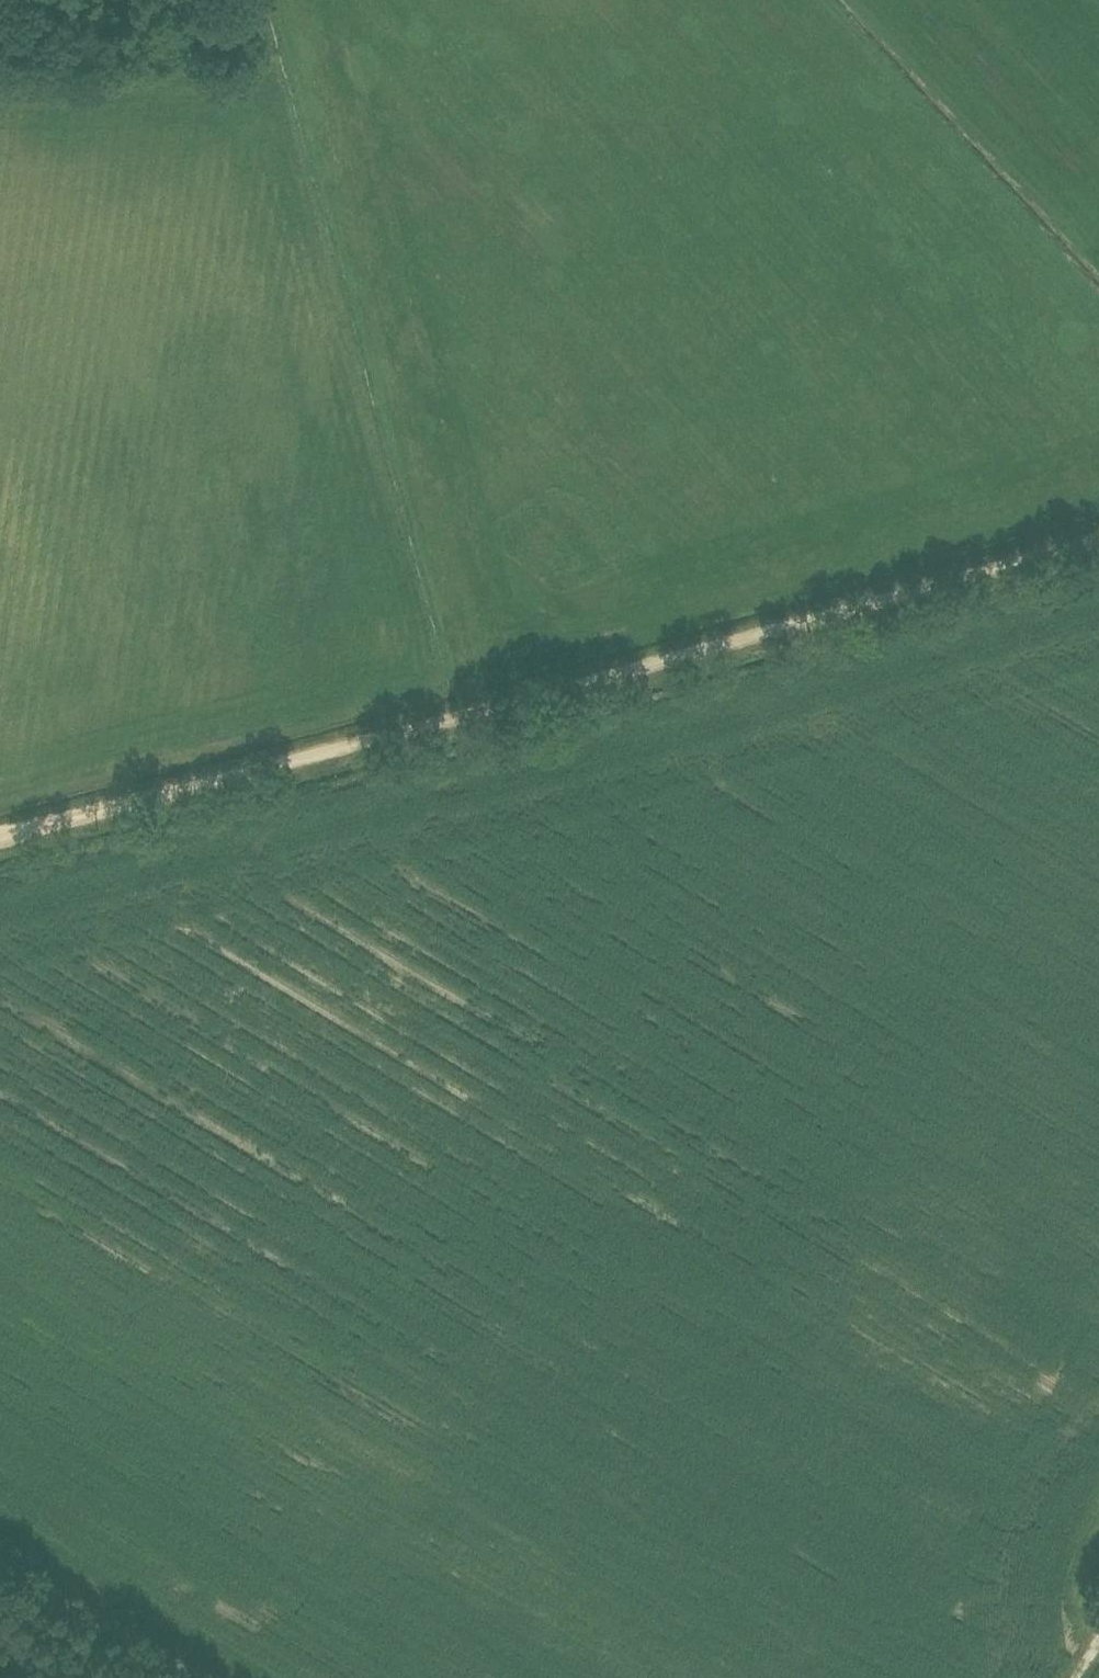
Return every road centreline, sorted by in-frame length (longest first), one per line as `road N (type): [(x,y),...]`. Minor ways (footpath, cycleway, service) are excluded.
road 1 (track): [(0,832),(1098,532)]
road 2 (unclassified): [(199,1677),(0,1558)]

